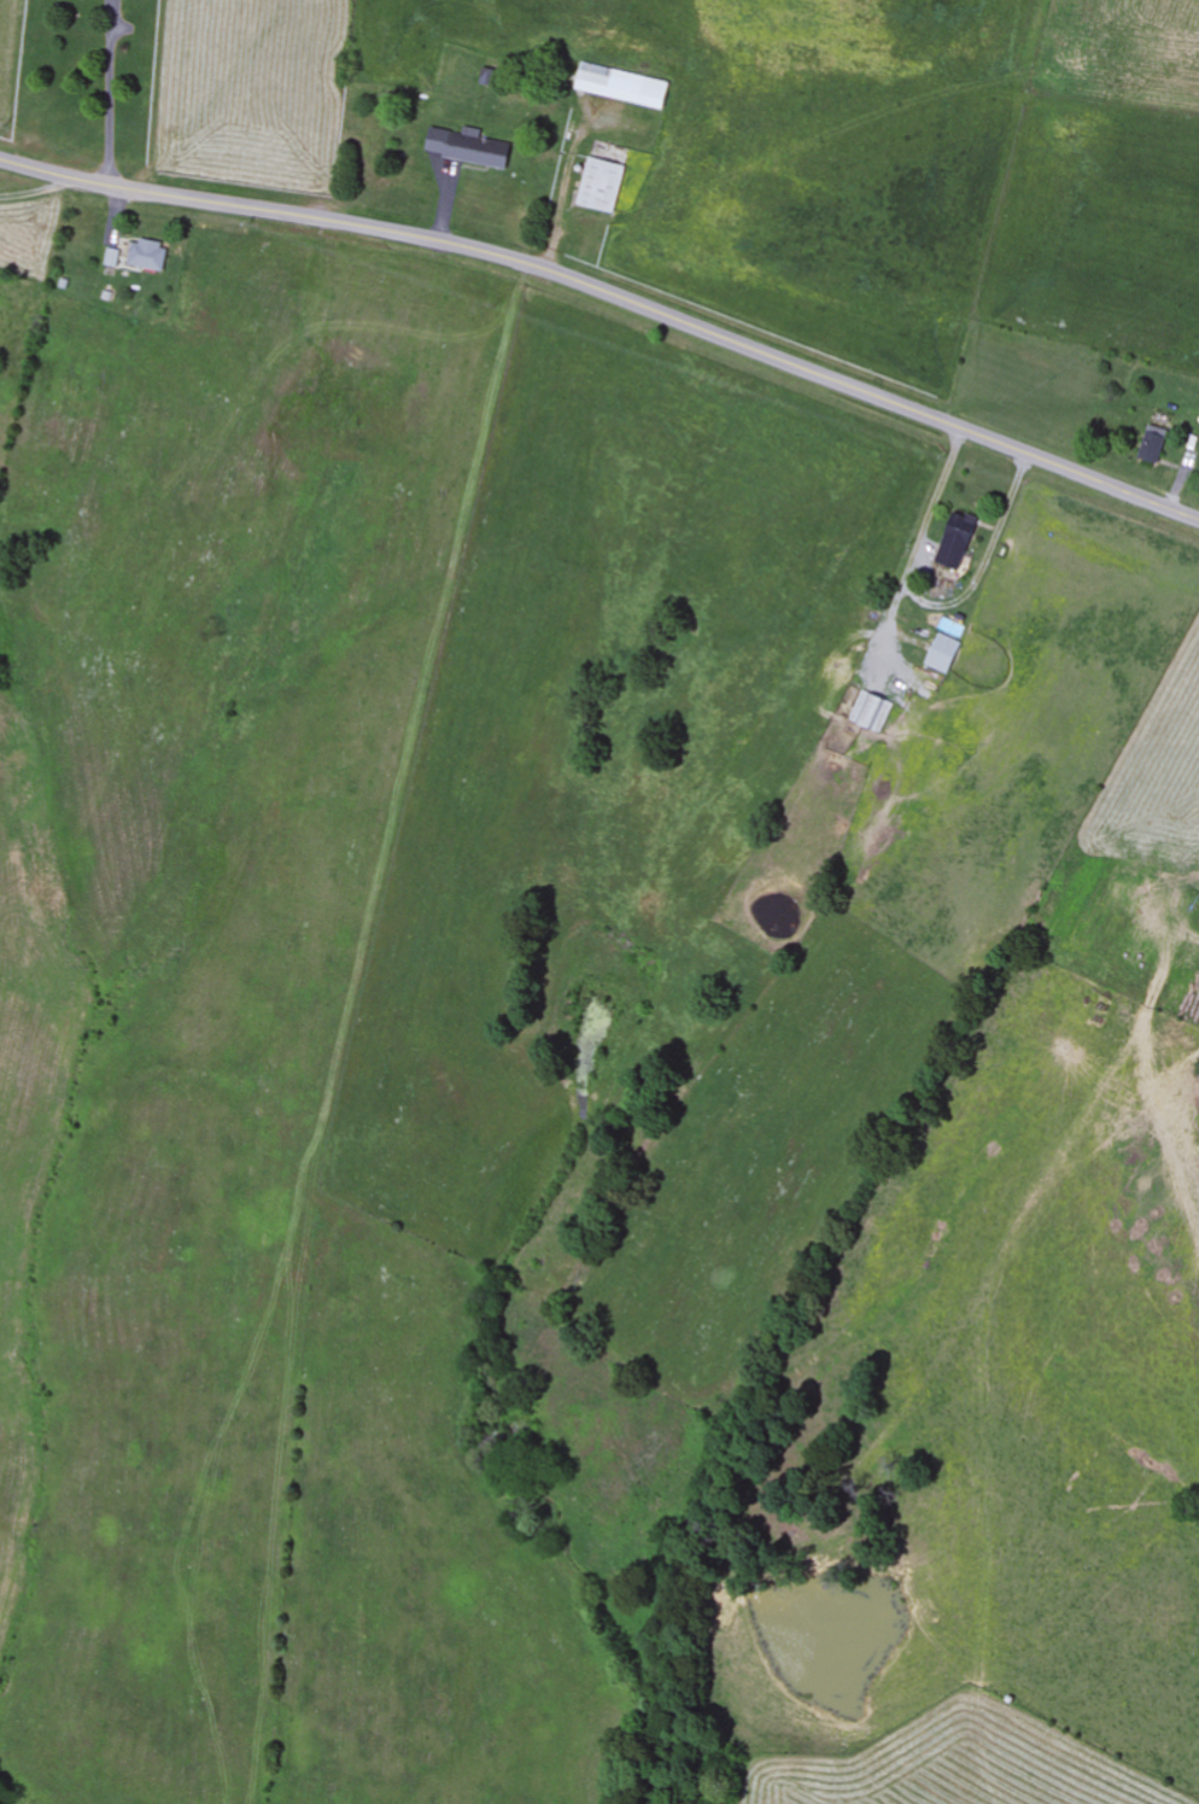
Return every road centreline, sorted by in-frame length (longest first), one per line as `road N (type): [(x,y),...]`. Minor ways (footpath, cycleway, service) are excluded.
road 1 (secondary): [(1198,518),(517,261),(0,159)]

